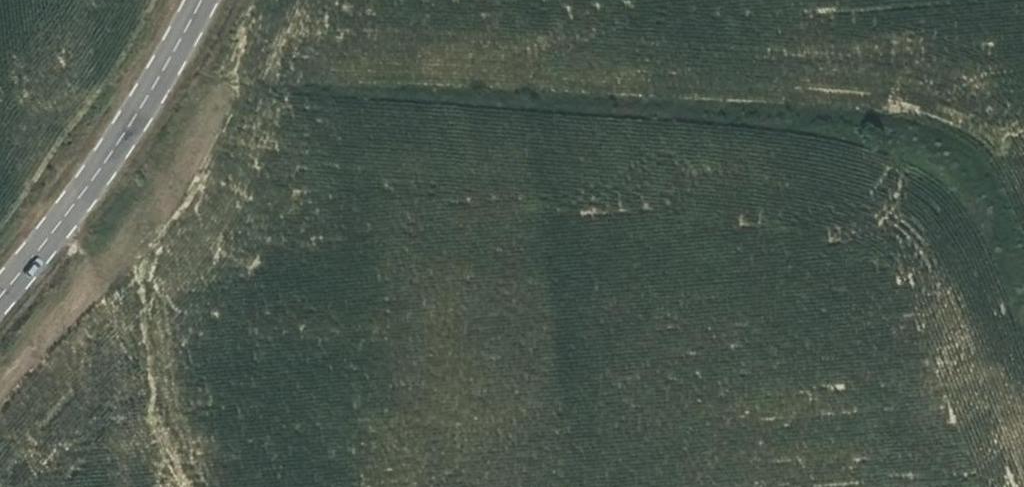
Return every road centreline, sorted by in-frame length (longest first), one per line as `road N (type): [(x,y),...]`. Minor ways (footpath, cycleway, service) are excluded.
road 1 (tertiary): [(0,282),(113,138),(193,0)]

